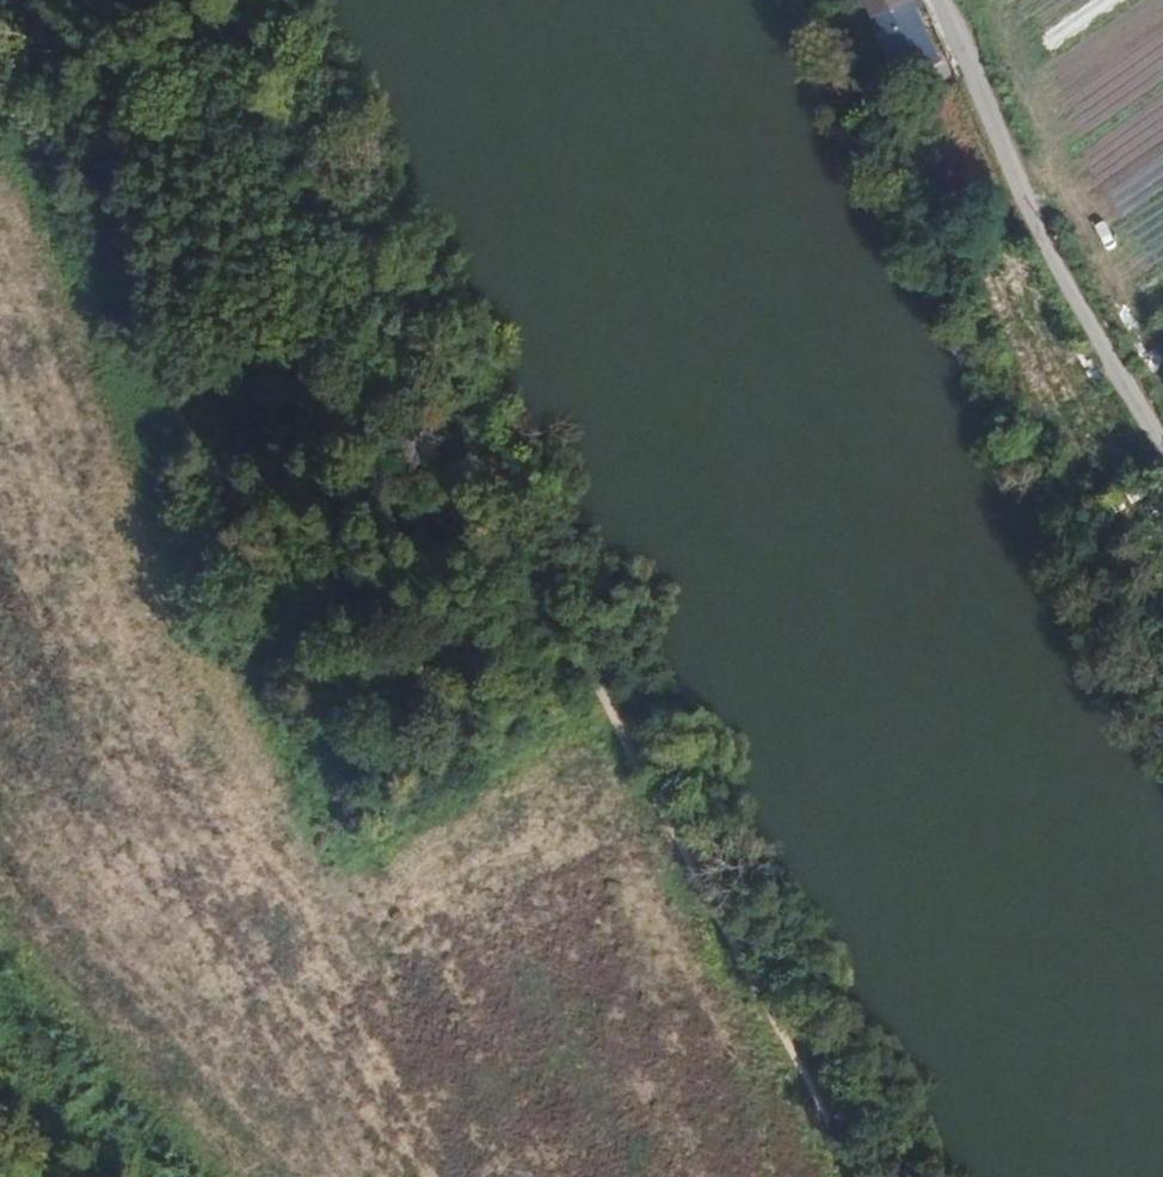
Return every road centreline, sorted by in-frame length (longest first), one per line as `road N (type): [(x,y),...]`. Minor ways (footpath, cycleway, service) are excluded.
road 1 (unclassified): [(939,0),(1056,257),(1162,450)]
road 2 (track): [(0,989),(158,1176)]

